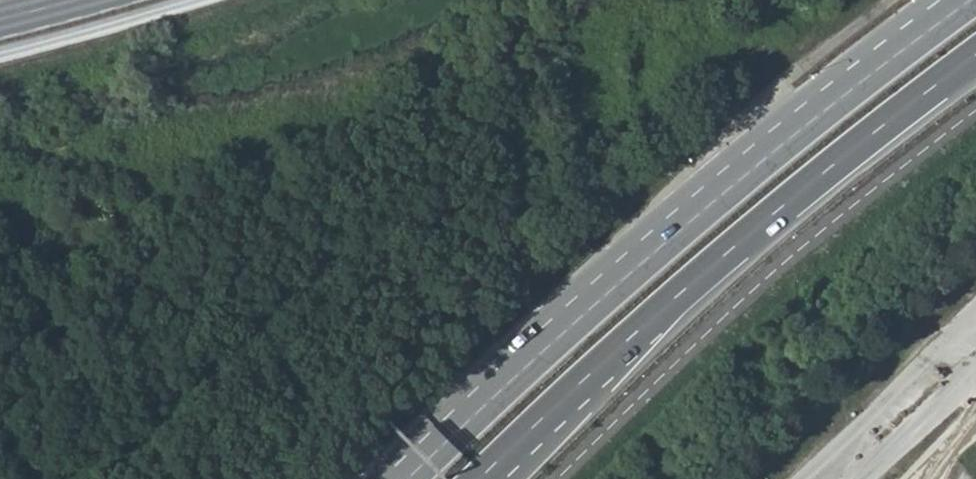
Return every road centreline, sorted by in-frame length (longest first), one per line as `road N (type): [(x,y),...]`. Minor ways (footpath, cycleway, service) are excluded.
road 1 (trunk): [(971,0),(664,245),(408,478)]
road 2 (trunk): [(479,478),(823,170),(975,51)]

